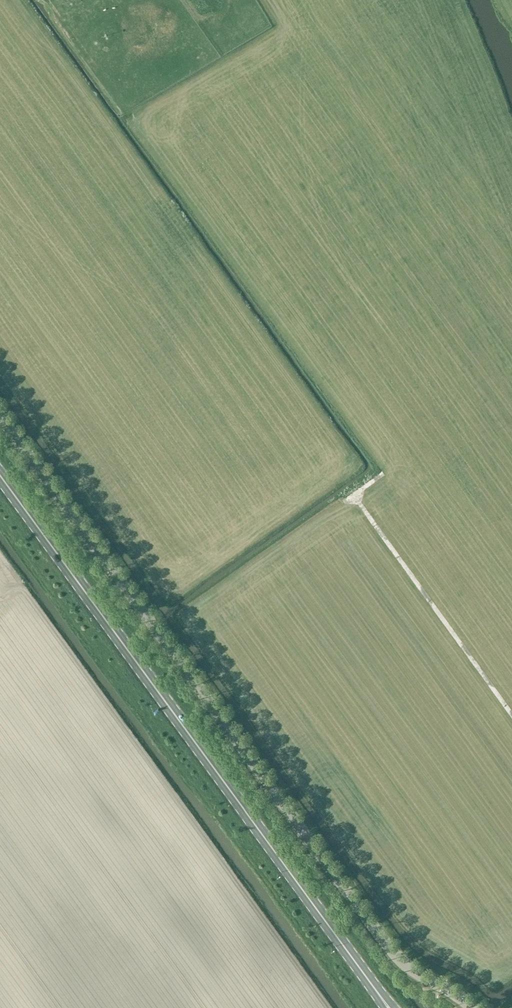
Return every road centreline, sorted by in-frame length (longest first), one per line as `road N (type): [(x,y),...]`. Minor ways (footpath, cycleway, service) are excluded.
road 1 (unclassified): [(473,1007),(401,963),(0,412)]
road 2 (primary): [(389,1007),(0,476)]

